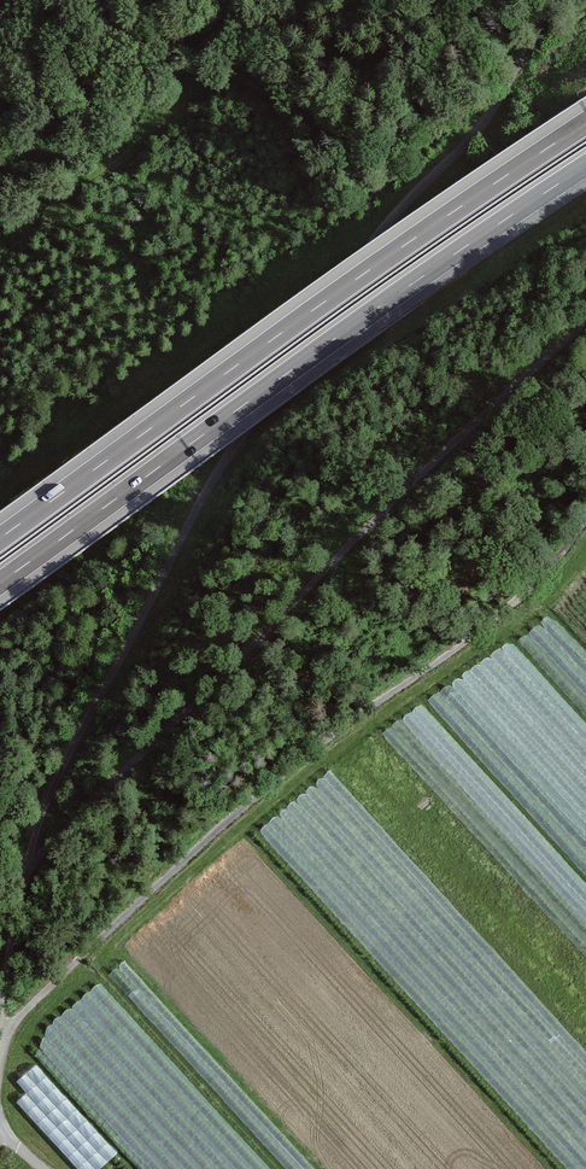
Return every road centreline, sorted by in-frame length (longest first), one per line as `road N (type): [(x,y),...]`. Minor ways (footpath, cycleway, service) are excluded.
road 1 (track): [(0,1048),(2,1033),(192,853),(359,714),(491,622),(585,520)]
road 2 (track): [(27,868),(426,469),(585,323)]
road 3 (motorway): [(0,583),(585,166)]
road 4 (motorway): [(585,123),(0,538)]
road 5 (track): [(311,0),(0,252)]

